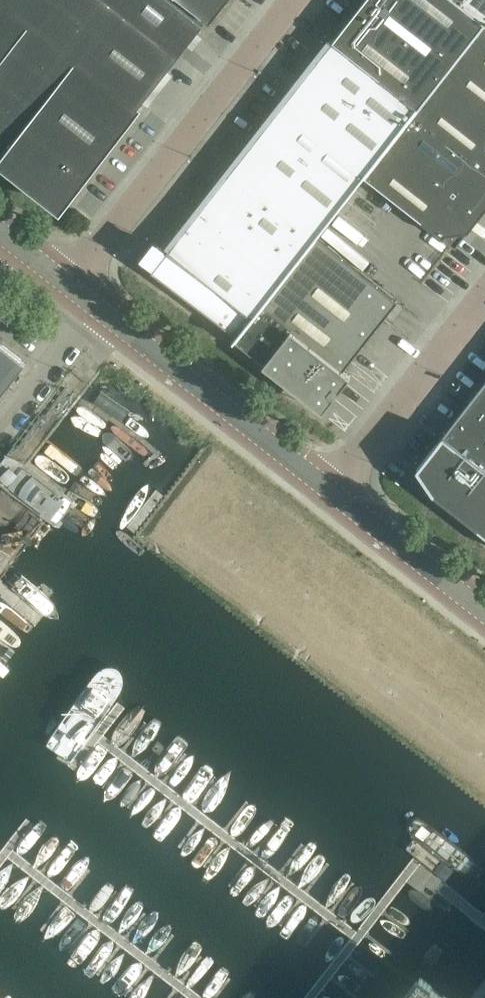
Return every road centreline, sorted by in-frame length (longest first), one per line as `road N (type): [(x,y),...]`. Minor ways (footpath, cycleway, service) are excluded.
road 1 (unclassified): [(68,284),(289,0)]
road 2 (unclassified): [(334,491),(100,309)]
road 3 (unclassified): [(334,491),(484,295)]
road 4 (unclassified): [(484,611),(334,491)]
road 5 (unclassified): [(0,434),(100,309)]

